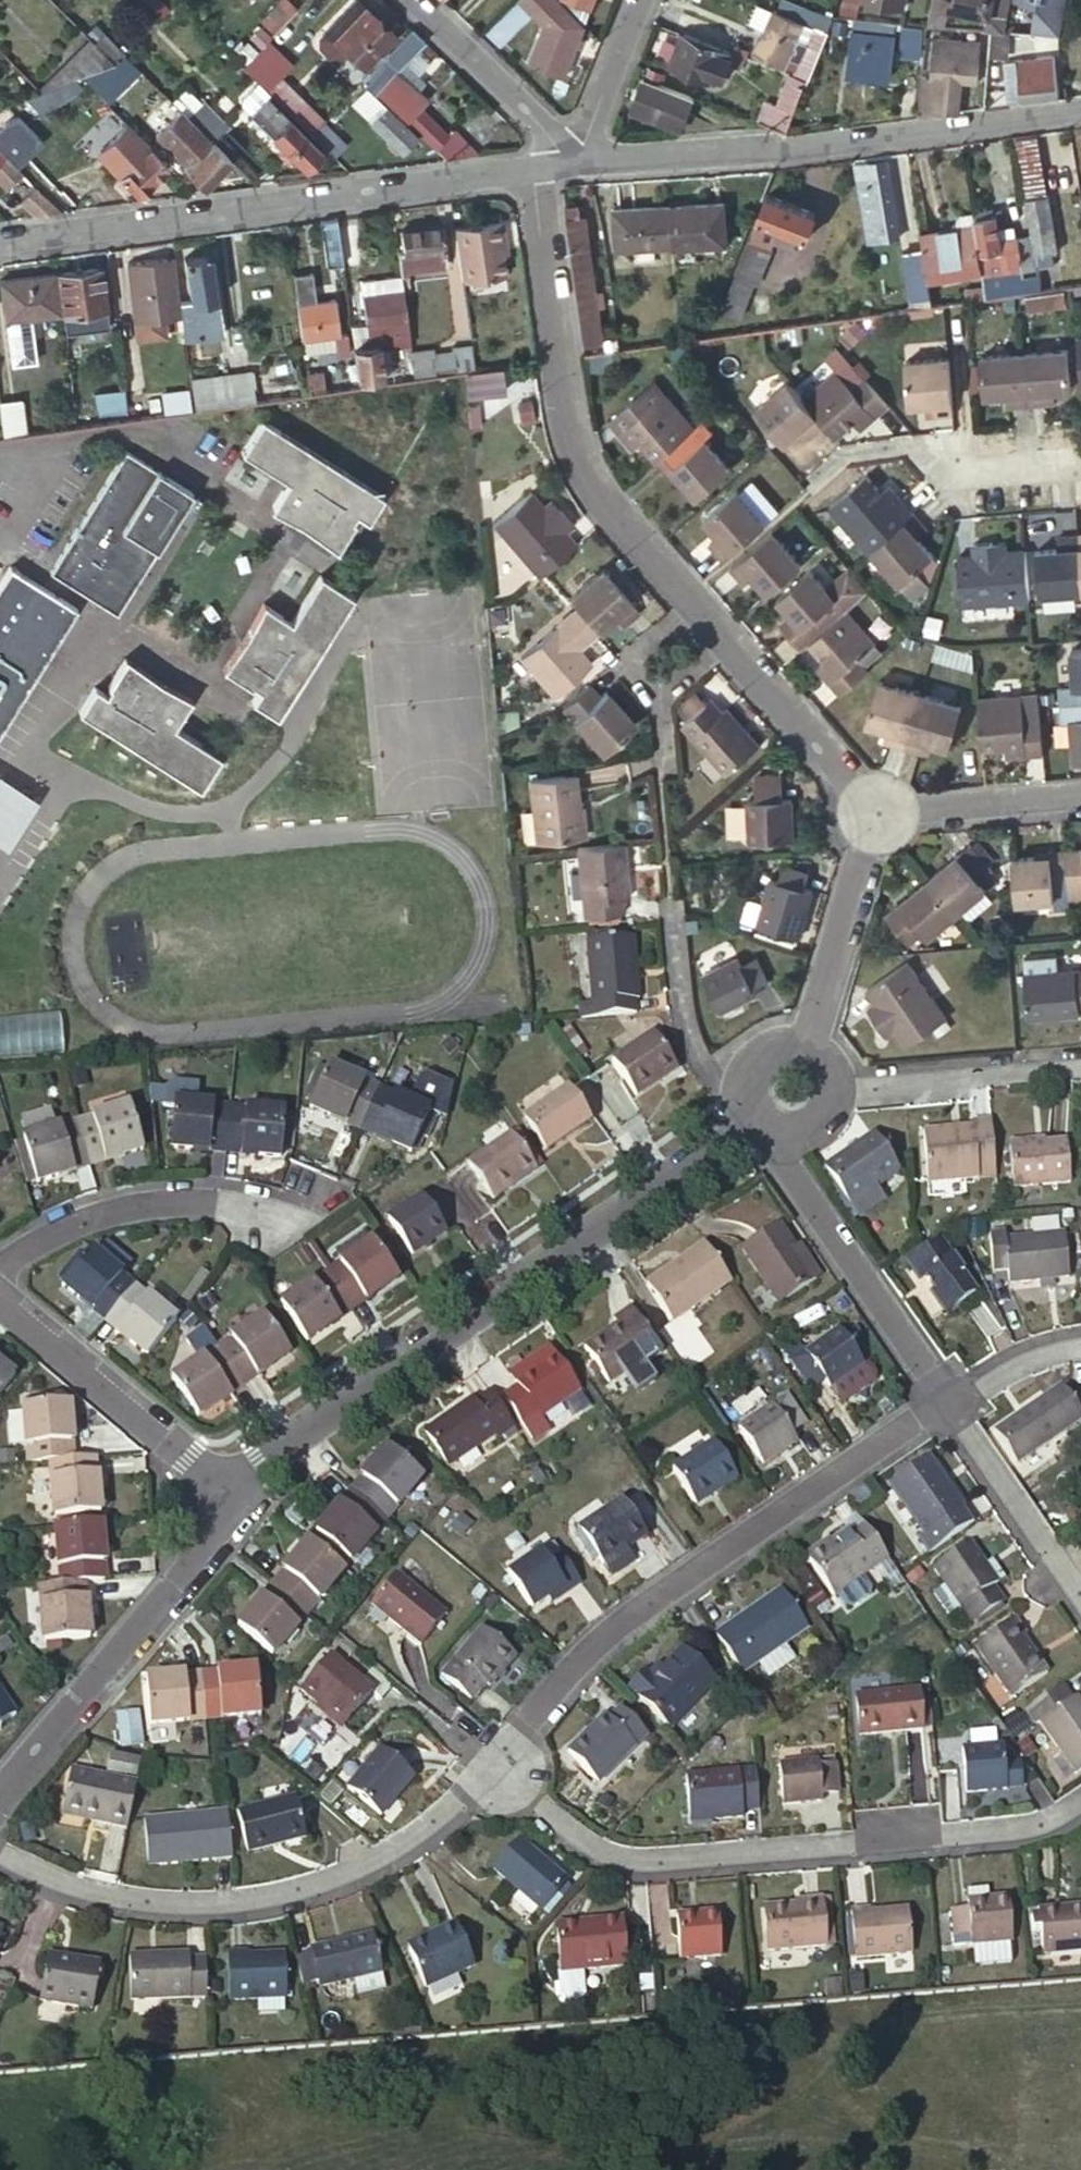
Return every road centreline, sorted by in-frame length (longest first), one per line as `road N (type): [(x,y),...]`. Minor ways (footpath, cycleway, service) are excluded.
road 1 (residential): [(231,1502),(310,1434),(750,1117)]
road 2 (residential): [(1080,1806),(1029,1829),(837,1855),(648,1867),(610,1861),(492,1777)]
road 3 (residential): [(492,1777),(573,1669),(618,1629),(940,1411)]
road 4 (residential): [(537,168),(0,241)]
road 5 (residential): [(0,1858),(77,1890),(151,1904),(247,1904),(359,1872),(421,1844),(492,1777)]
road 6 (residential): [(716,636),(592,486),(571,428),(537,168)]
road 7 (residential): [(579,164),(1080,110)]
road 8 (residential): [(0,1801),(231,1502)]
road 9 (residential): [(940,1411),(782,1164),(775,1136)]
road 10 (residential): [(231,1502),(0,1302)]
road 11 (residential): [(275,1219),(215,1201),(91,1215),(35,1240),(0,1267)]
road 12 (residential): [(808,485),(847,453),(908,443),(961,467),(1080,458)]
road 13 (residential): [(1080,1619),(940,1411)]
road 14 (residential): [(841,1083),(1080,1065)]
road 15 (residential): [(808,1041),(875,812)]
road 16 (residential): [(875,812),(716,636)]
road 17 (residential): [(408,0),(579,164)]
road 18 (residential): [(665,840),(650,698),(716,636)]
road 19 (residential): [(875,812),(1080,793)]
road 20 (residential): [(742,1076),(716,1068),(688,1037),(669,913)]
road 21 (residential): [(641,0),(579,164)]
road 22 (residential): [(940,1411),(1023,1360),(1080,1345)]

